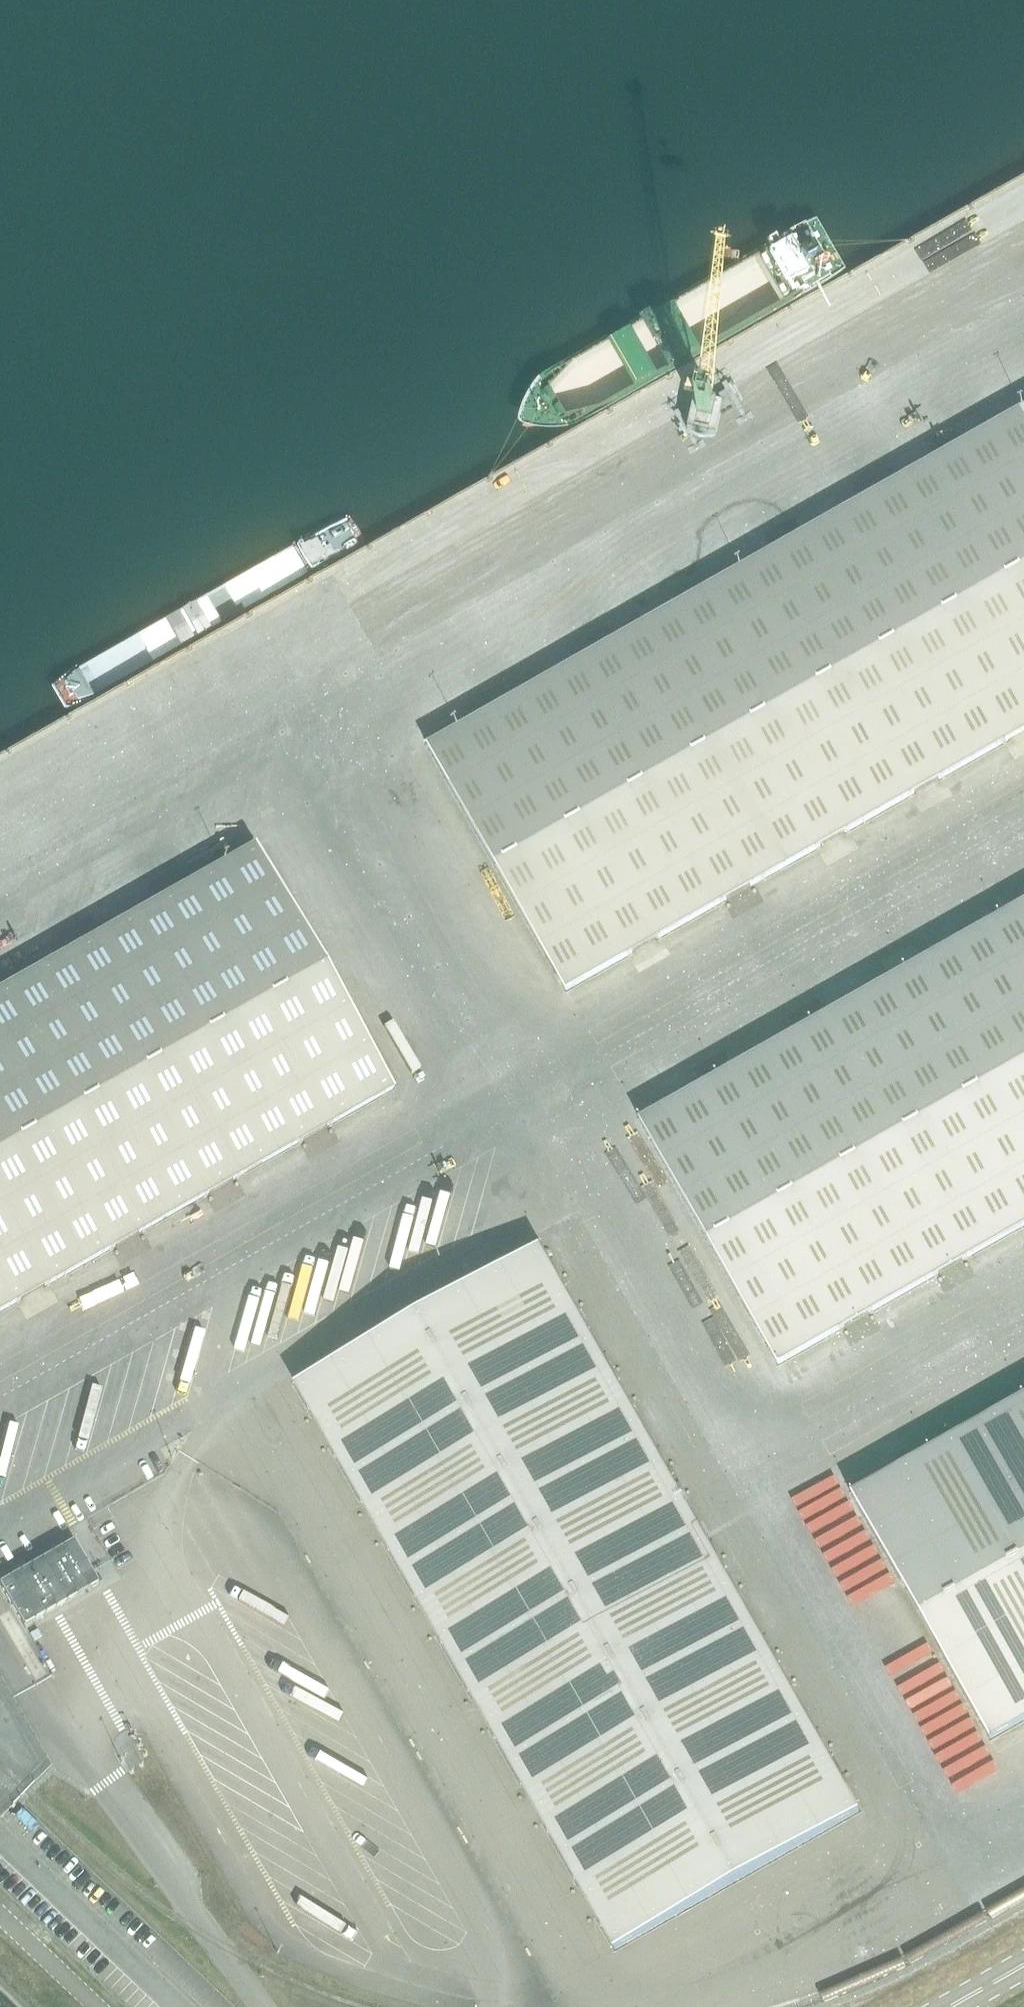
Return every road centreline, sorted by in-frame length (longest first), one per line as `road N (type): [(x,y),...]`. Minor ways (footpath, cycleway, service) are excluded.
road 1 (unclassified): [(98,2006),(0,1913)]

